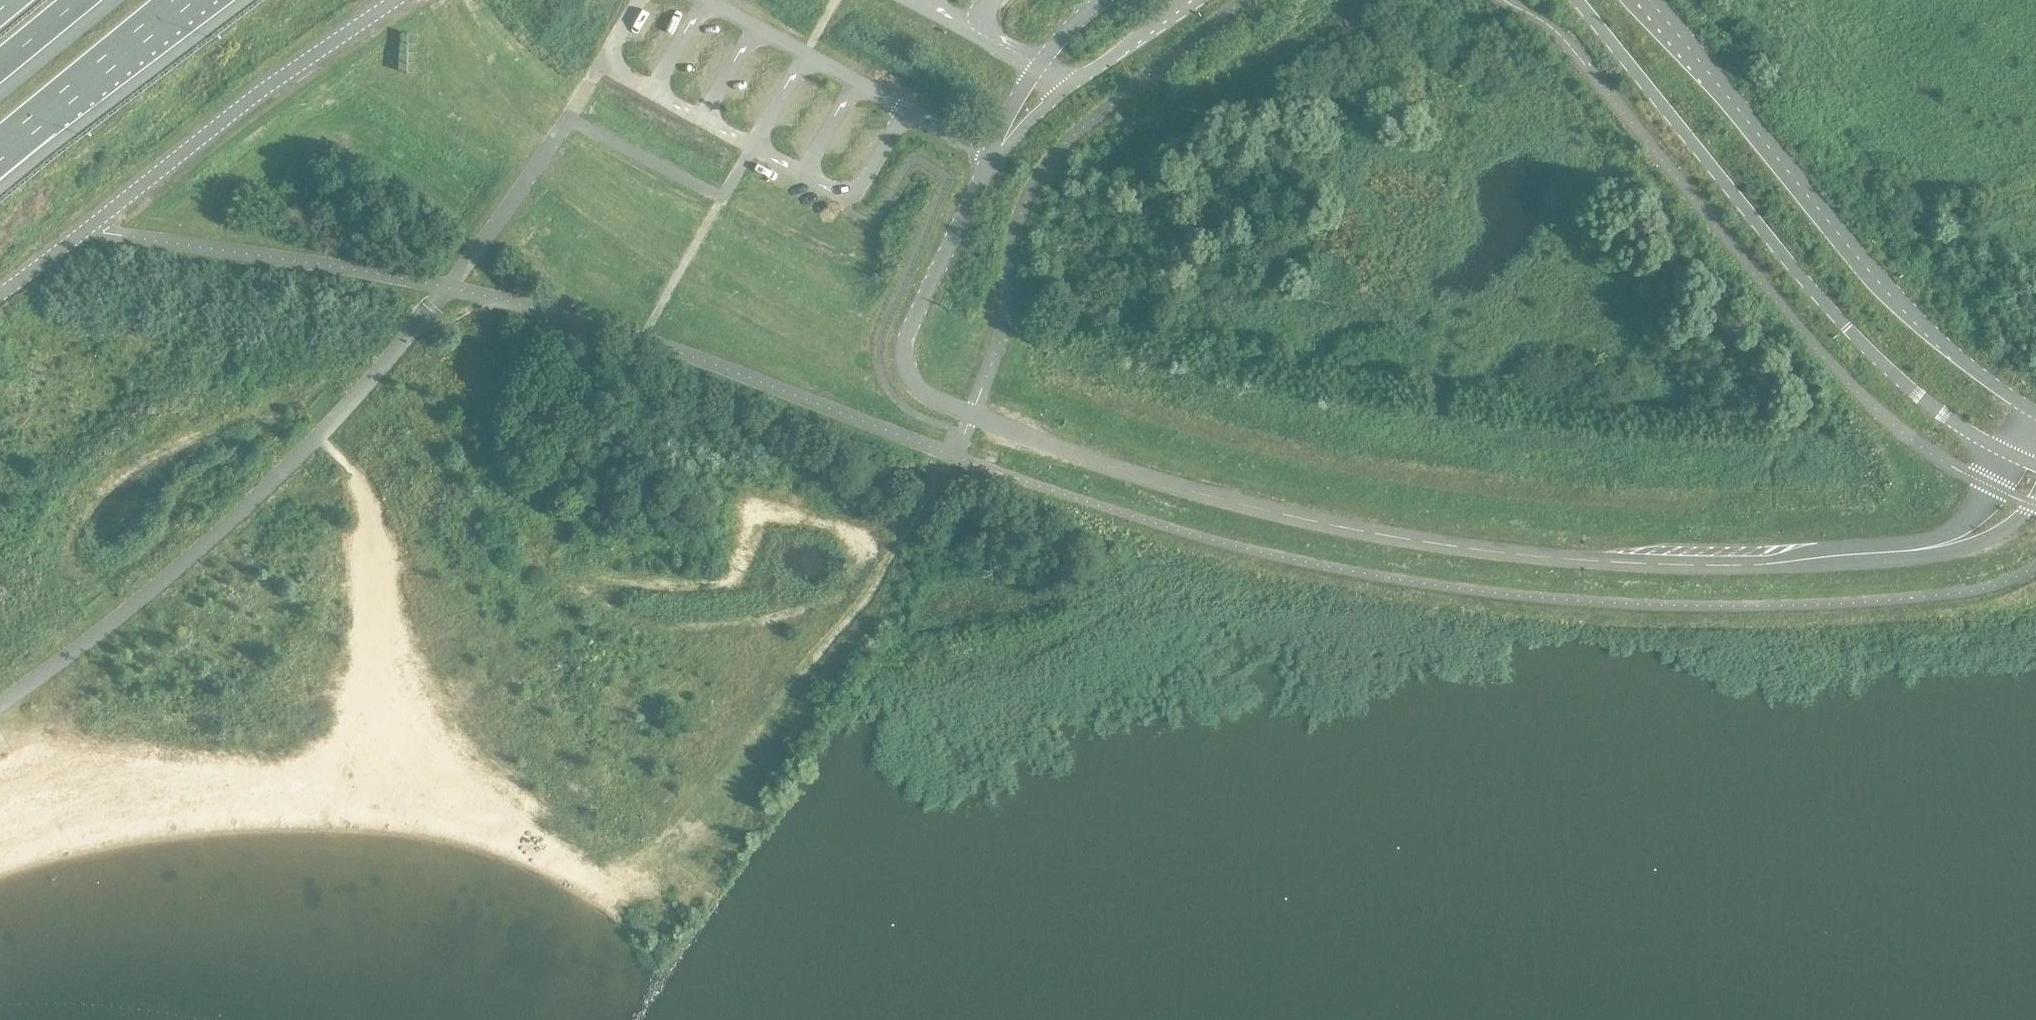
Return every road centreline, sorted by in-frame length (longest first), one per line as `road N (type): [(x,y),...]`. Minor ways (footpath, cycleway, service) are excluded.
road 1 (unclassified): [(1911,551),(1674,566),(1426,544),(1216,499),(940,401),(911,381),(903,339),(993,156)]
road 2 (tertiary): [(1578,0),(1841,321),(1935,410),(2007,452)]
road 3 (tertiary): [(2035,412),(1972,368),(1889,294),(1646,0)]
road 4 (unclassified): [(0,293),(281,75),(393,0)]
road 5 (track): [(817,665),(953,456)]
road 6 (motorway): [(0,150),(183,0)]
road 7 (unclassified): [(1068,86),(1184,0)]
road 8 (unclassified): [(2007,452),(1974,514),(1911,551)]
road 9 (unclassified): [(1911,551),(1980,545),(2018,522),(2035,498)]
road 10 (unclassified): [(915,0),(1039,65)]

